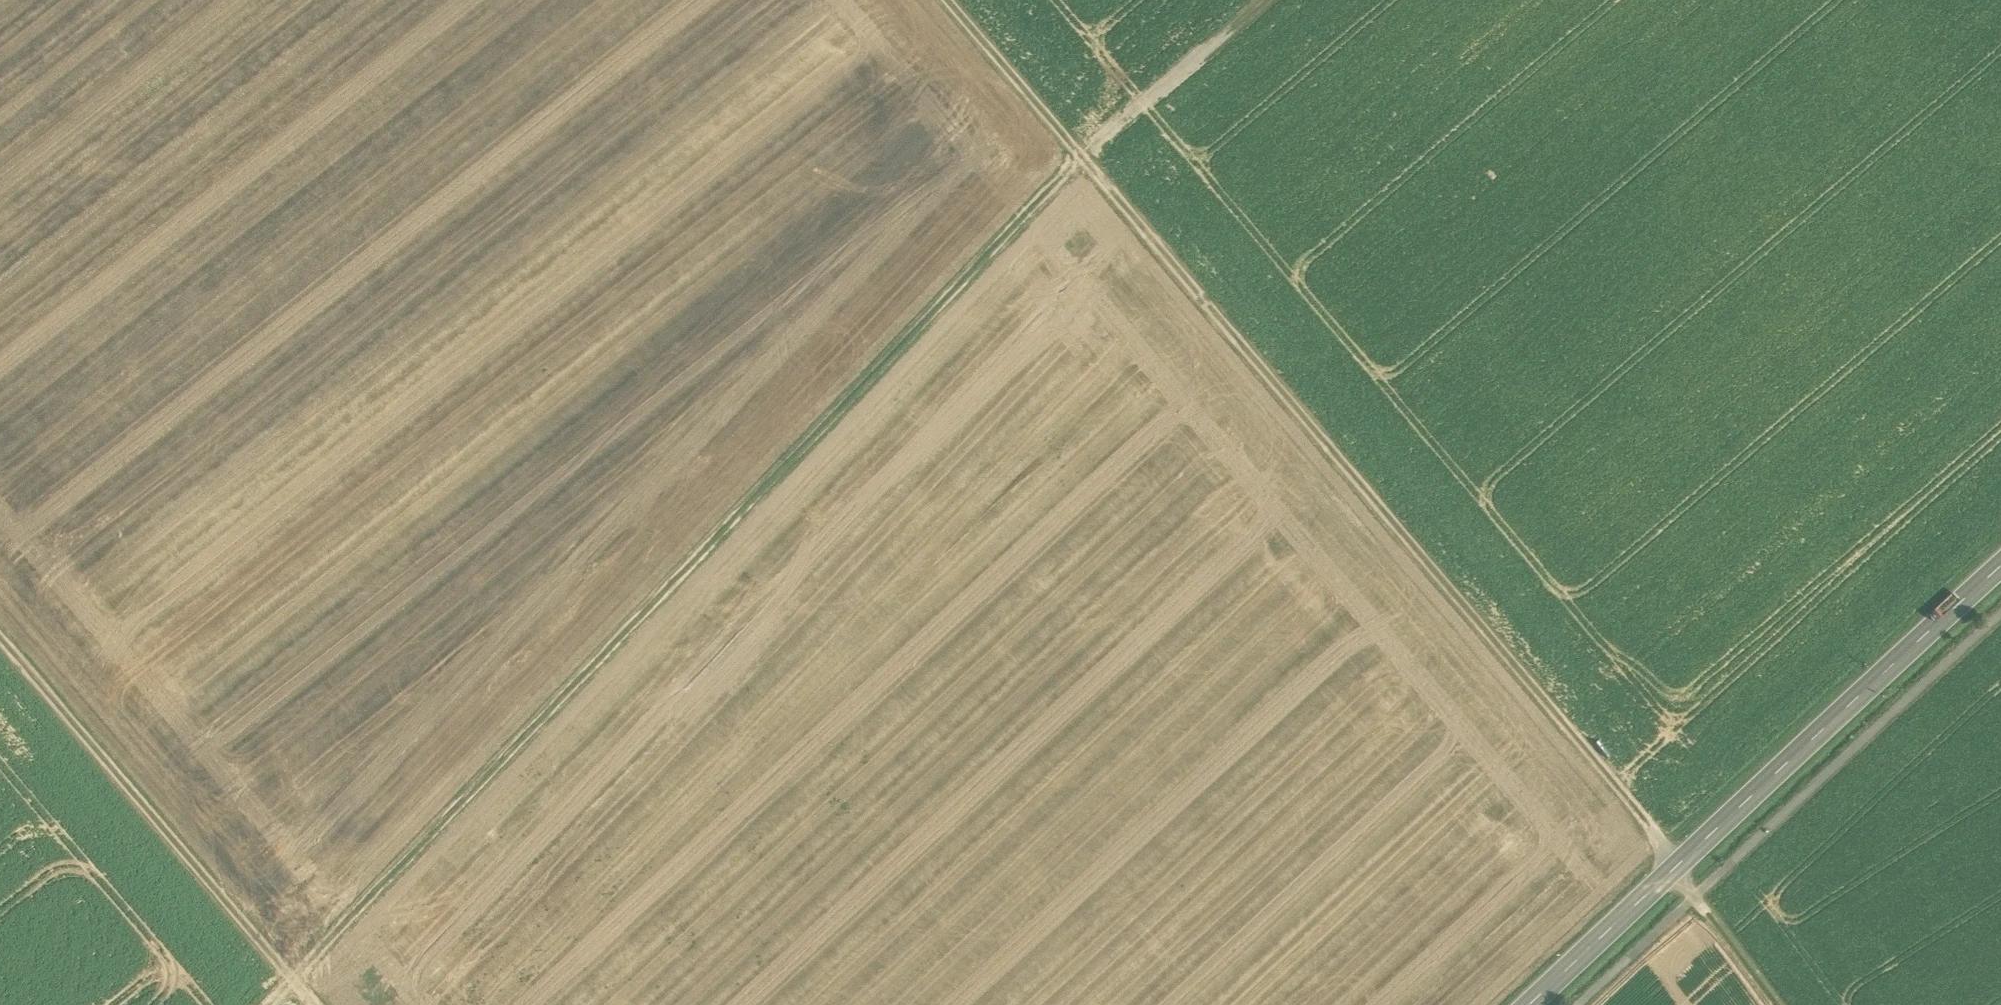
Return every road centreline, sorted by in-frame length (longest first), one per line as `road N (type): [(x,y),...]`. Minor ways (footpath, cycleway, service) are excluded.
road 1 (track): [(269,1004),(1085,156)]
road 2 (track): [(1678,861),(950,0)]
road 3 (primary): [(1525,1004),(2000,564)]
road 4 (track): [(0,632),(317,1004)]
road 5 (track): [(1264,0),(1085,156)]
road 6 (track): [(1777,1004),(1669,870)]

